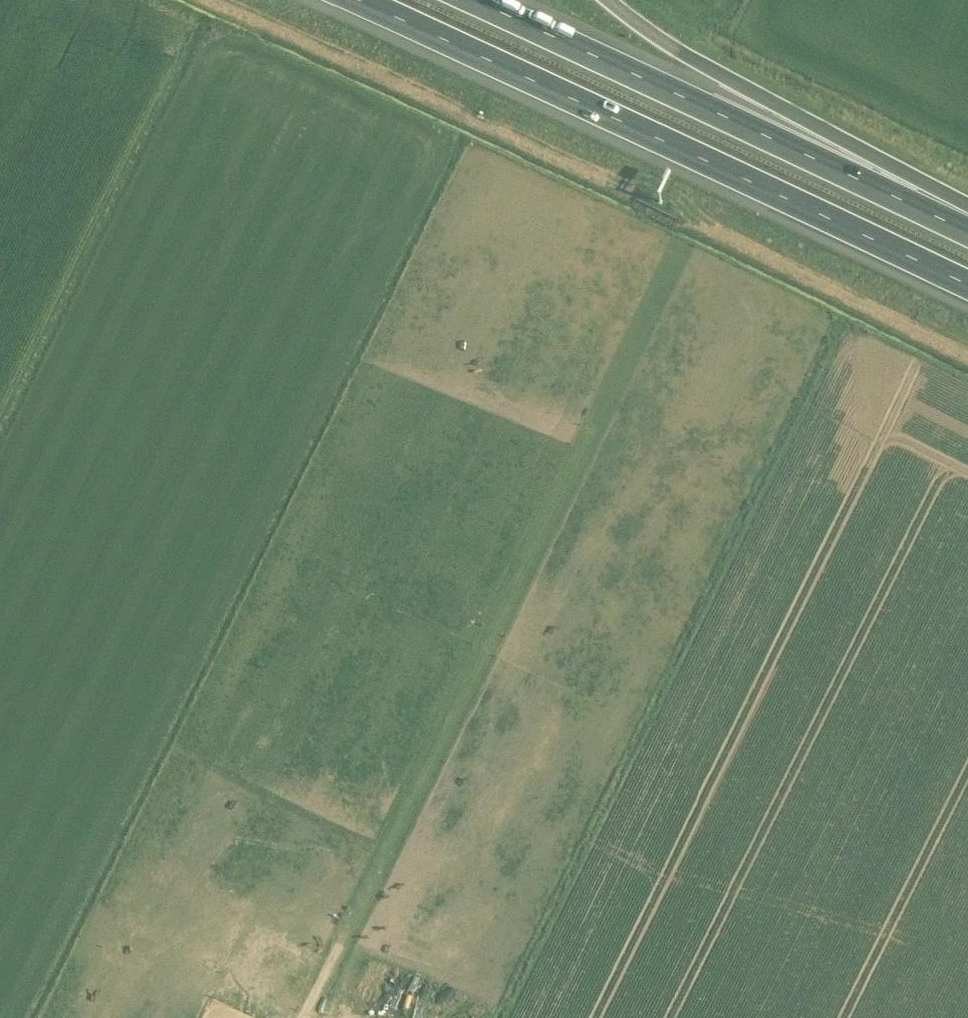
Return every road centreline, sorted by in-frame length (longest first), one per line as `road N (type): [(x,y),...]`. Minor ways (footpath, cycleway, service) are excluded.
road 1 (motorway): [(353,0),(967,286)]
road 2 (motorway): [(967,236),(471,0)]
road 3 (motorway): [(967,223),(904,170),(680,52),(608,0)]

